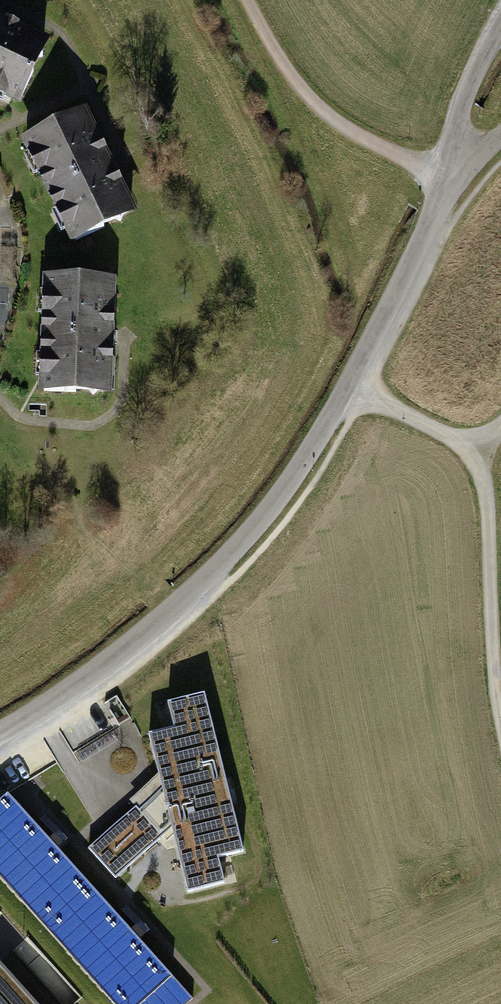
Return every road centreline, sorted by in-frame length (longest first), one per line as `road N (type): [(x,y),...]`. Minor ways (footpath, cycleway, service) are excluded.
road 1 (residential): [(0,733),(116,662),(291,489),(348,392),(447,181)]
road 2 (track): [(348,392),(477,453),(500,712)]
road 3 (track): [(447,181),(344,130),(296,90),(244,0)]
road 4 (residential): [(447,181),(474,64),(500,21)]

